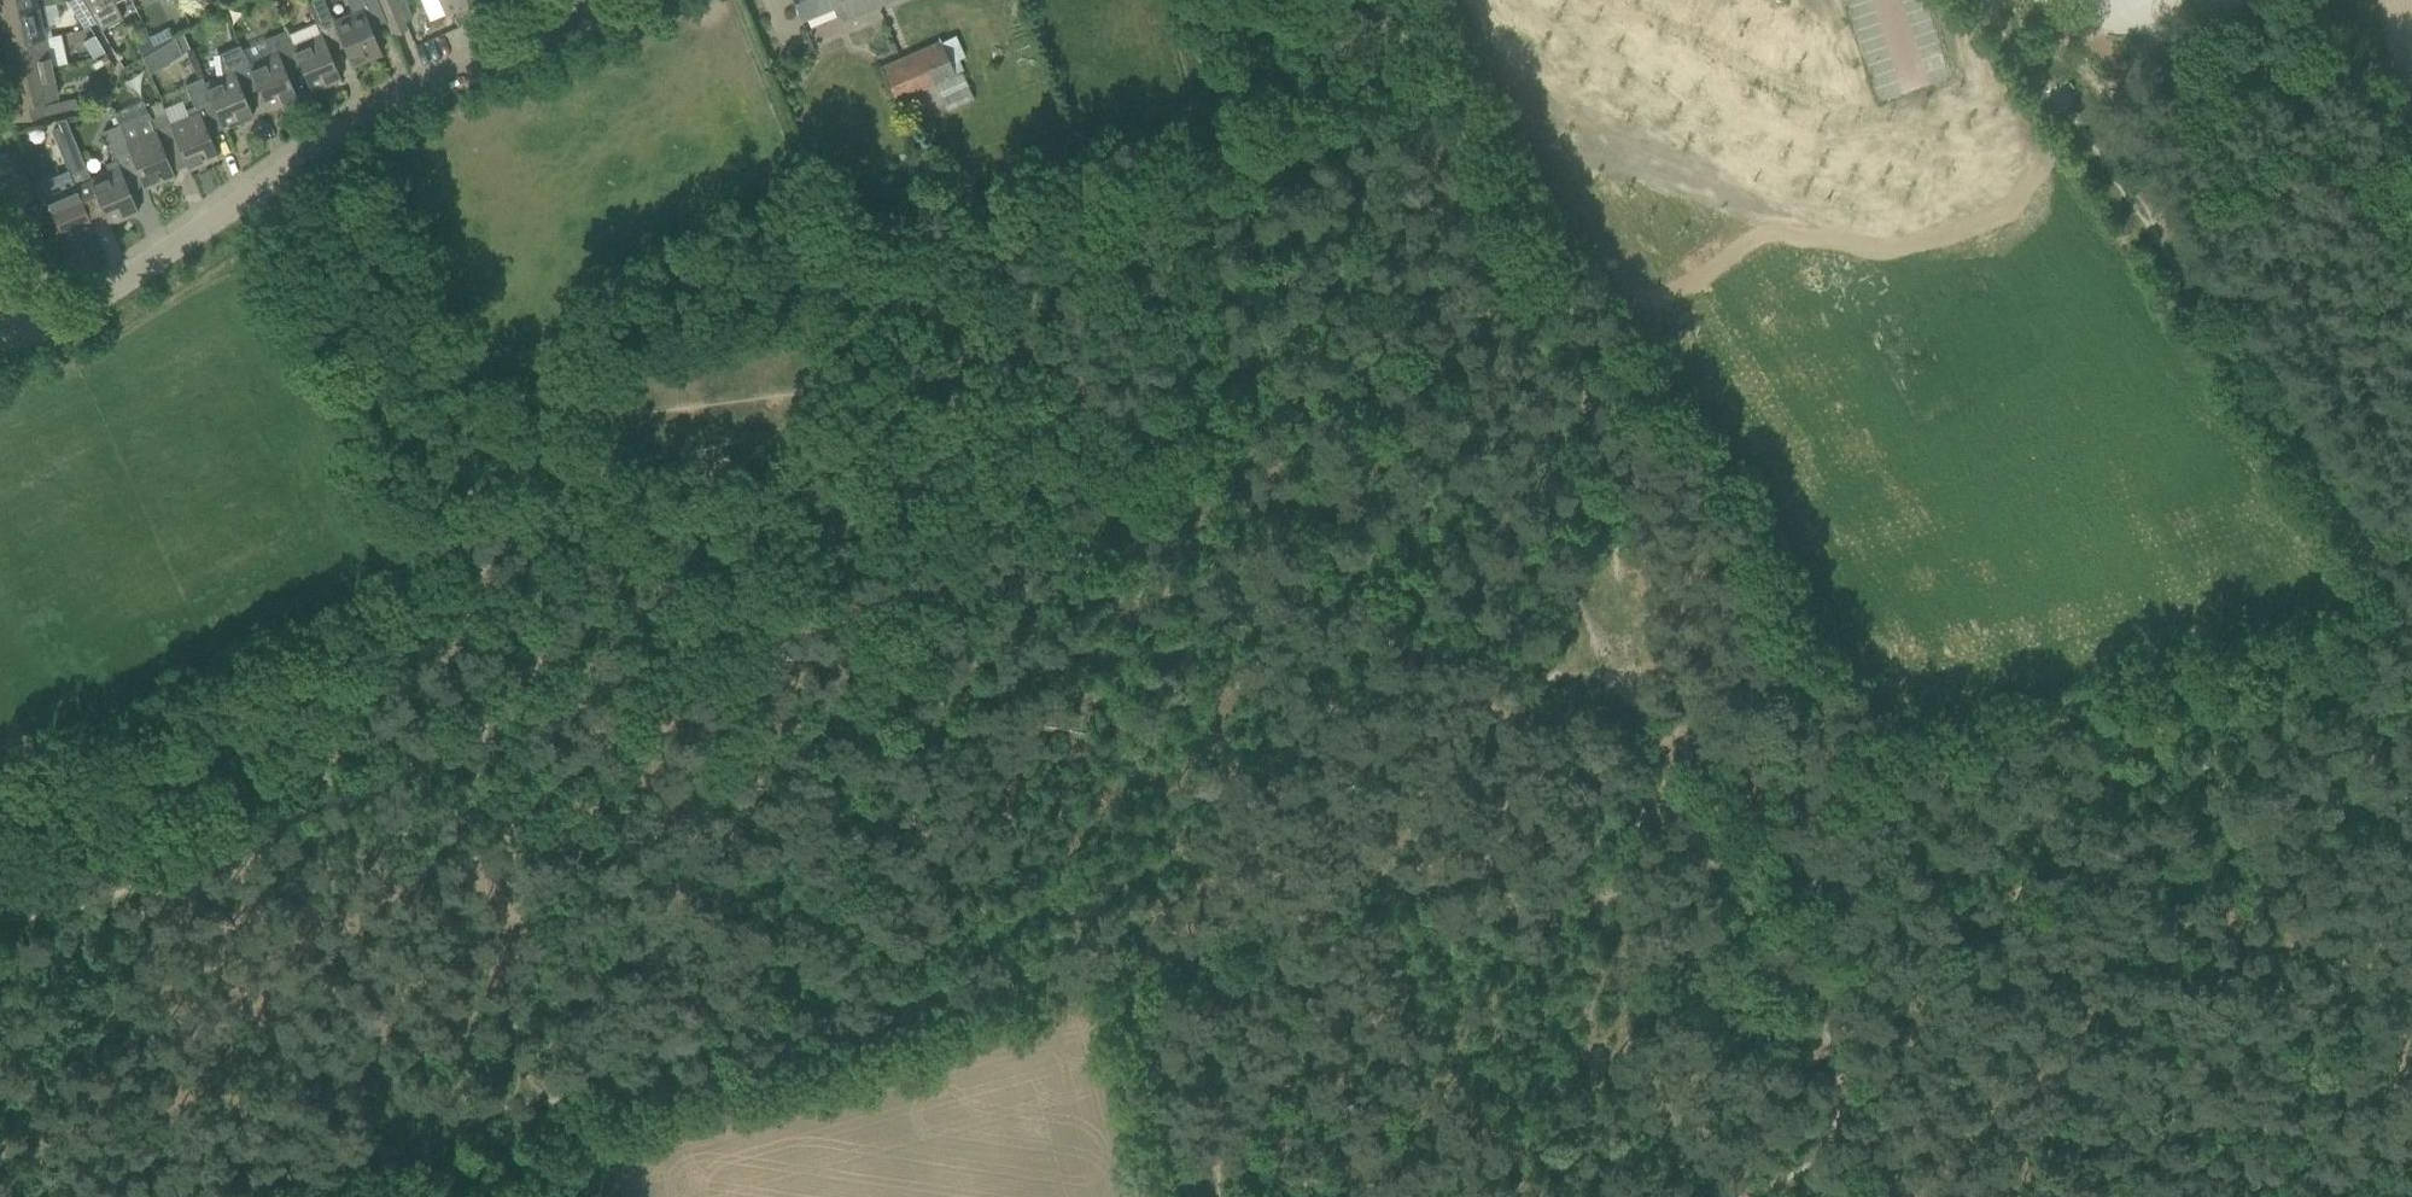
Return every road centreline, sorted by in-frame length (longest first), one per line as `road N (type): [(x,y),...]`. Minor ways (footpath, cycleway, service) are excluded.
road 1 (track): [(259,1196),(2411,623)]
road 2 (residential): [(54,325),(370,118),(554,35)]
road 3 (residential): [(54,325),(0,159)]

